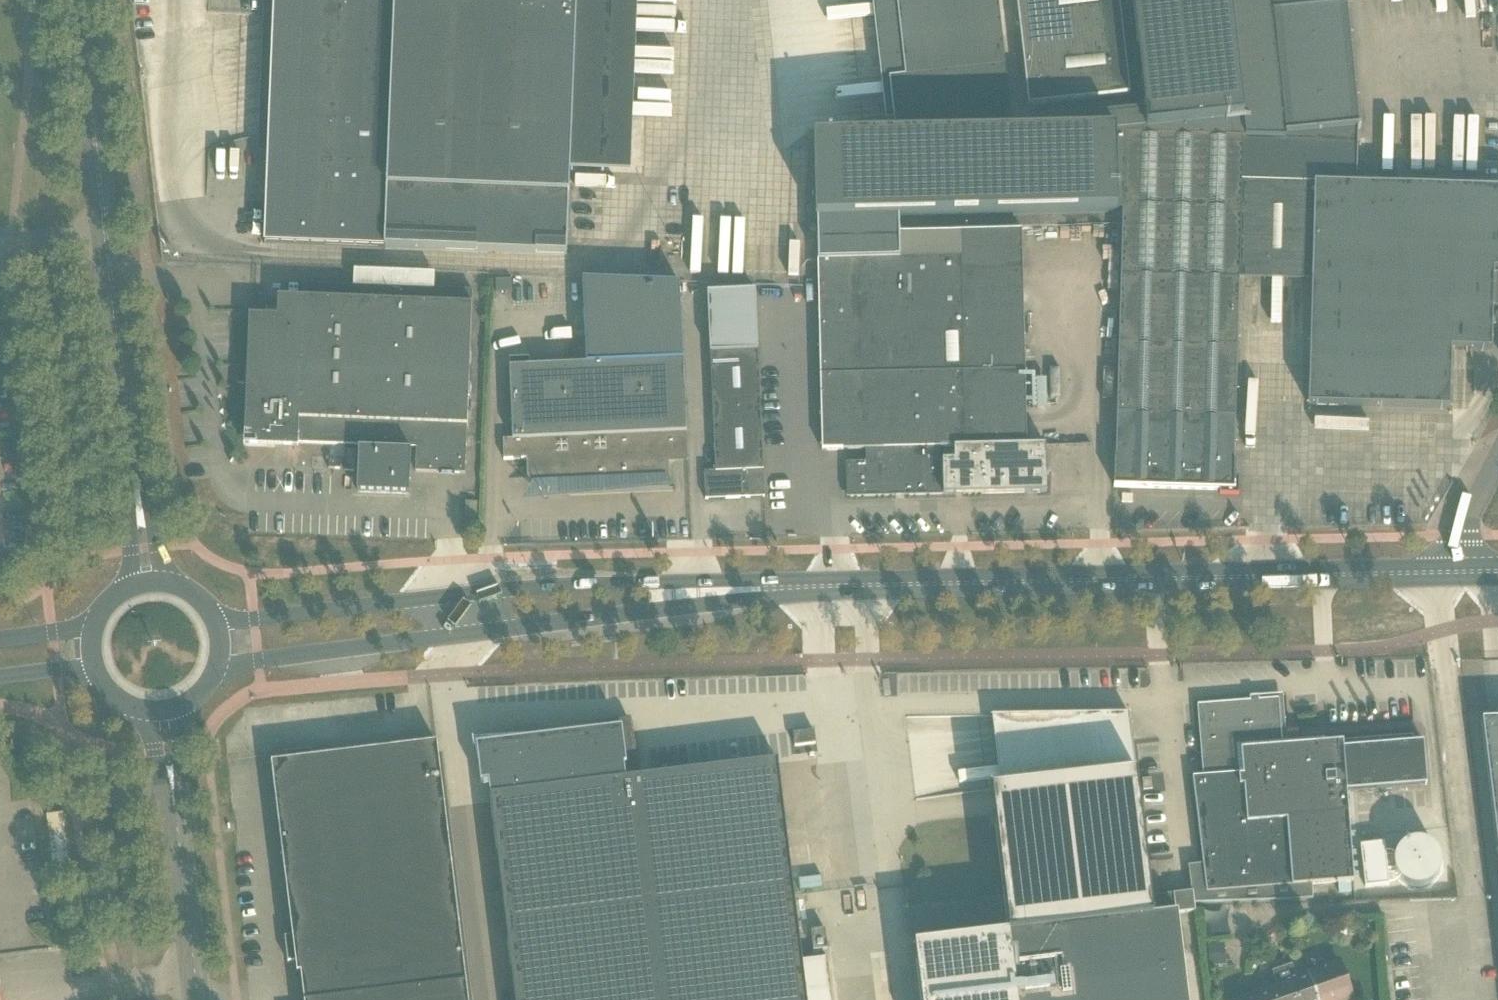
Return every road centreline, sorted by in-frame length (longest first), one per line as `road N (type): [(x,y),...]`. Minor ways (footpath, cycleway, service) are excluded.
road 1 (secondary): [(686,590),(1427,572)]
road 2 (secondary): [(219,667),(639,610),(686,590)]
road 3 (secondary): [(686,590),(630,582),(217,620)]
road 4 (secondary): [(129,464),(76,0)]
road 5 (unclassified): [(197,999),(172,785)]
road 6 (unclassified): [(1427,572),(1497,443)]
road 7 (secondary): [(168,579),(129,464)]

